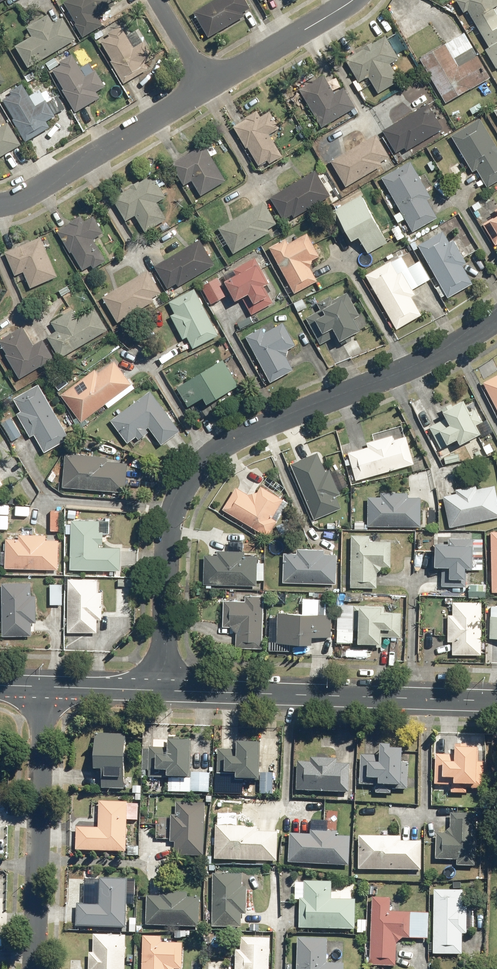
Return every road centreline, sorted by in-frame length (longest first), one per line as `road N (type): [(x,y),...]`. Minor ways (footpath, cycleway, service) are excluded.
road 1 (residential): [(496,321),(436,358),(251,433),(188,480),(172,512),(166,549),(161,690)]
road 2 (unclassified): [(161,690),(496,701)]
road 3 (residential): [(34,968),(42,686)]
road 4 (residential): [(0,204),(31,195),(210,85)]
road 5 (residential): [(210,85),(352,0)]

